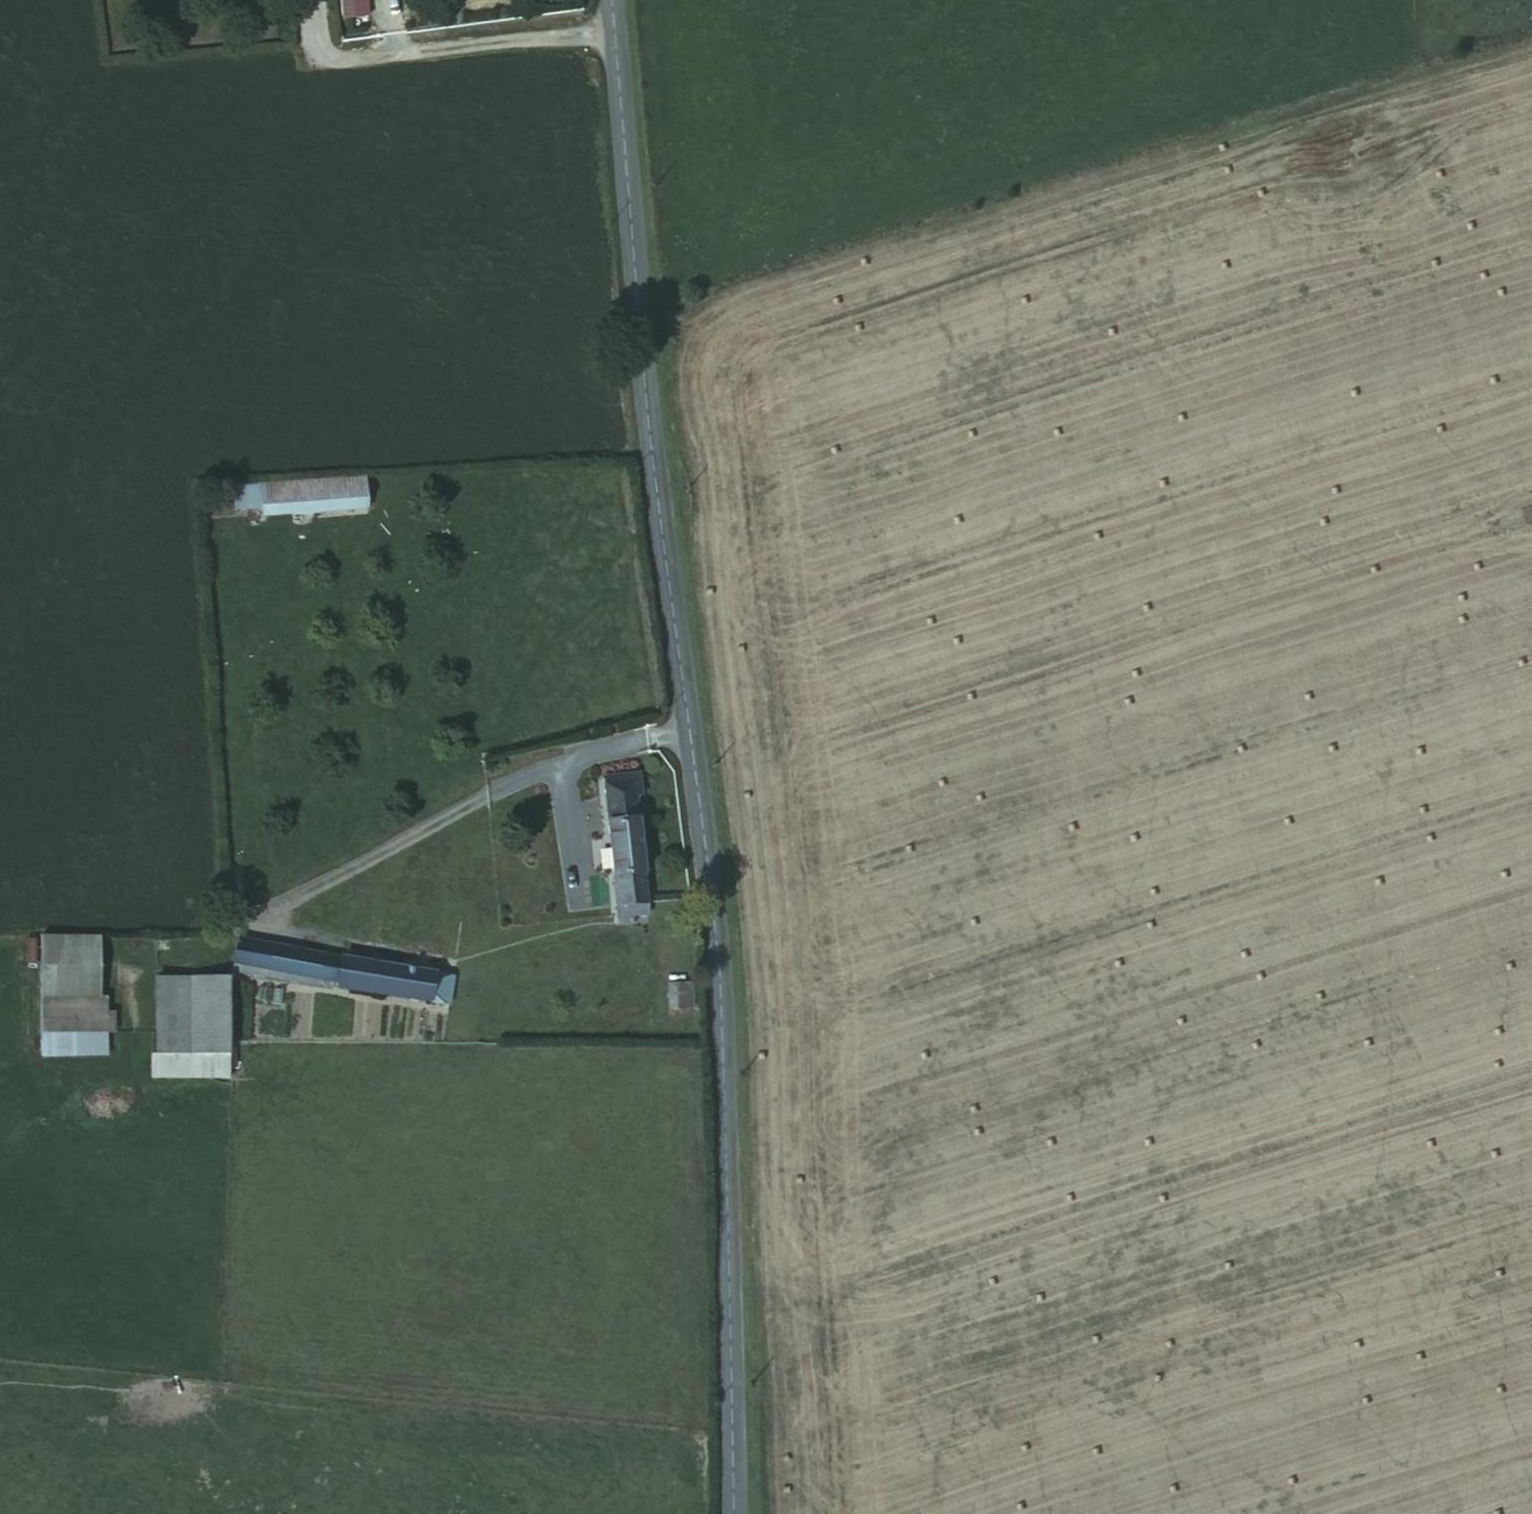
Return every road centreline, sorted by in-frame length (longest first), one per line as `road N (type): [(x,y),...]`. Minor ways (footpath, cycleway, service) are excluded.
road 1 (tertiary): [(612,0),(722,1014),(734,1513)]

